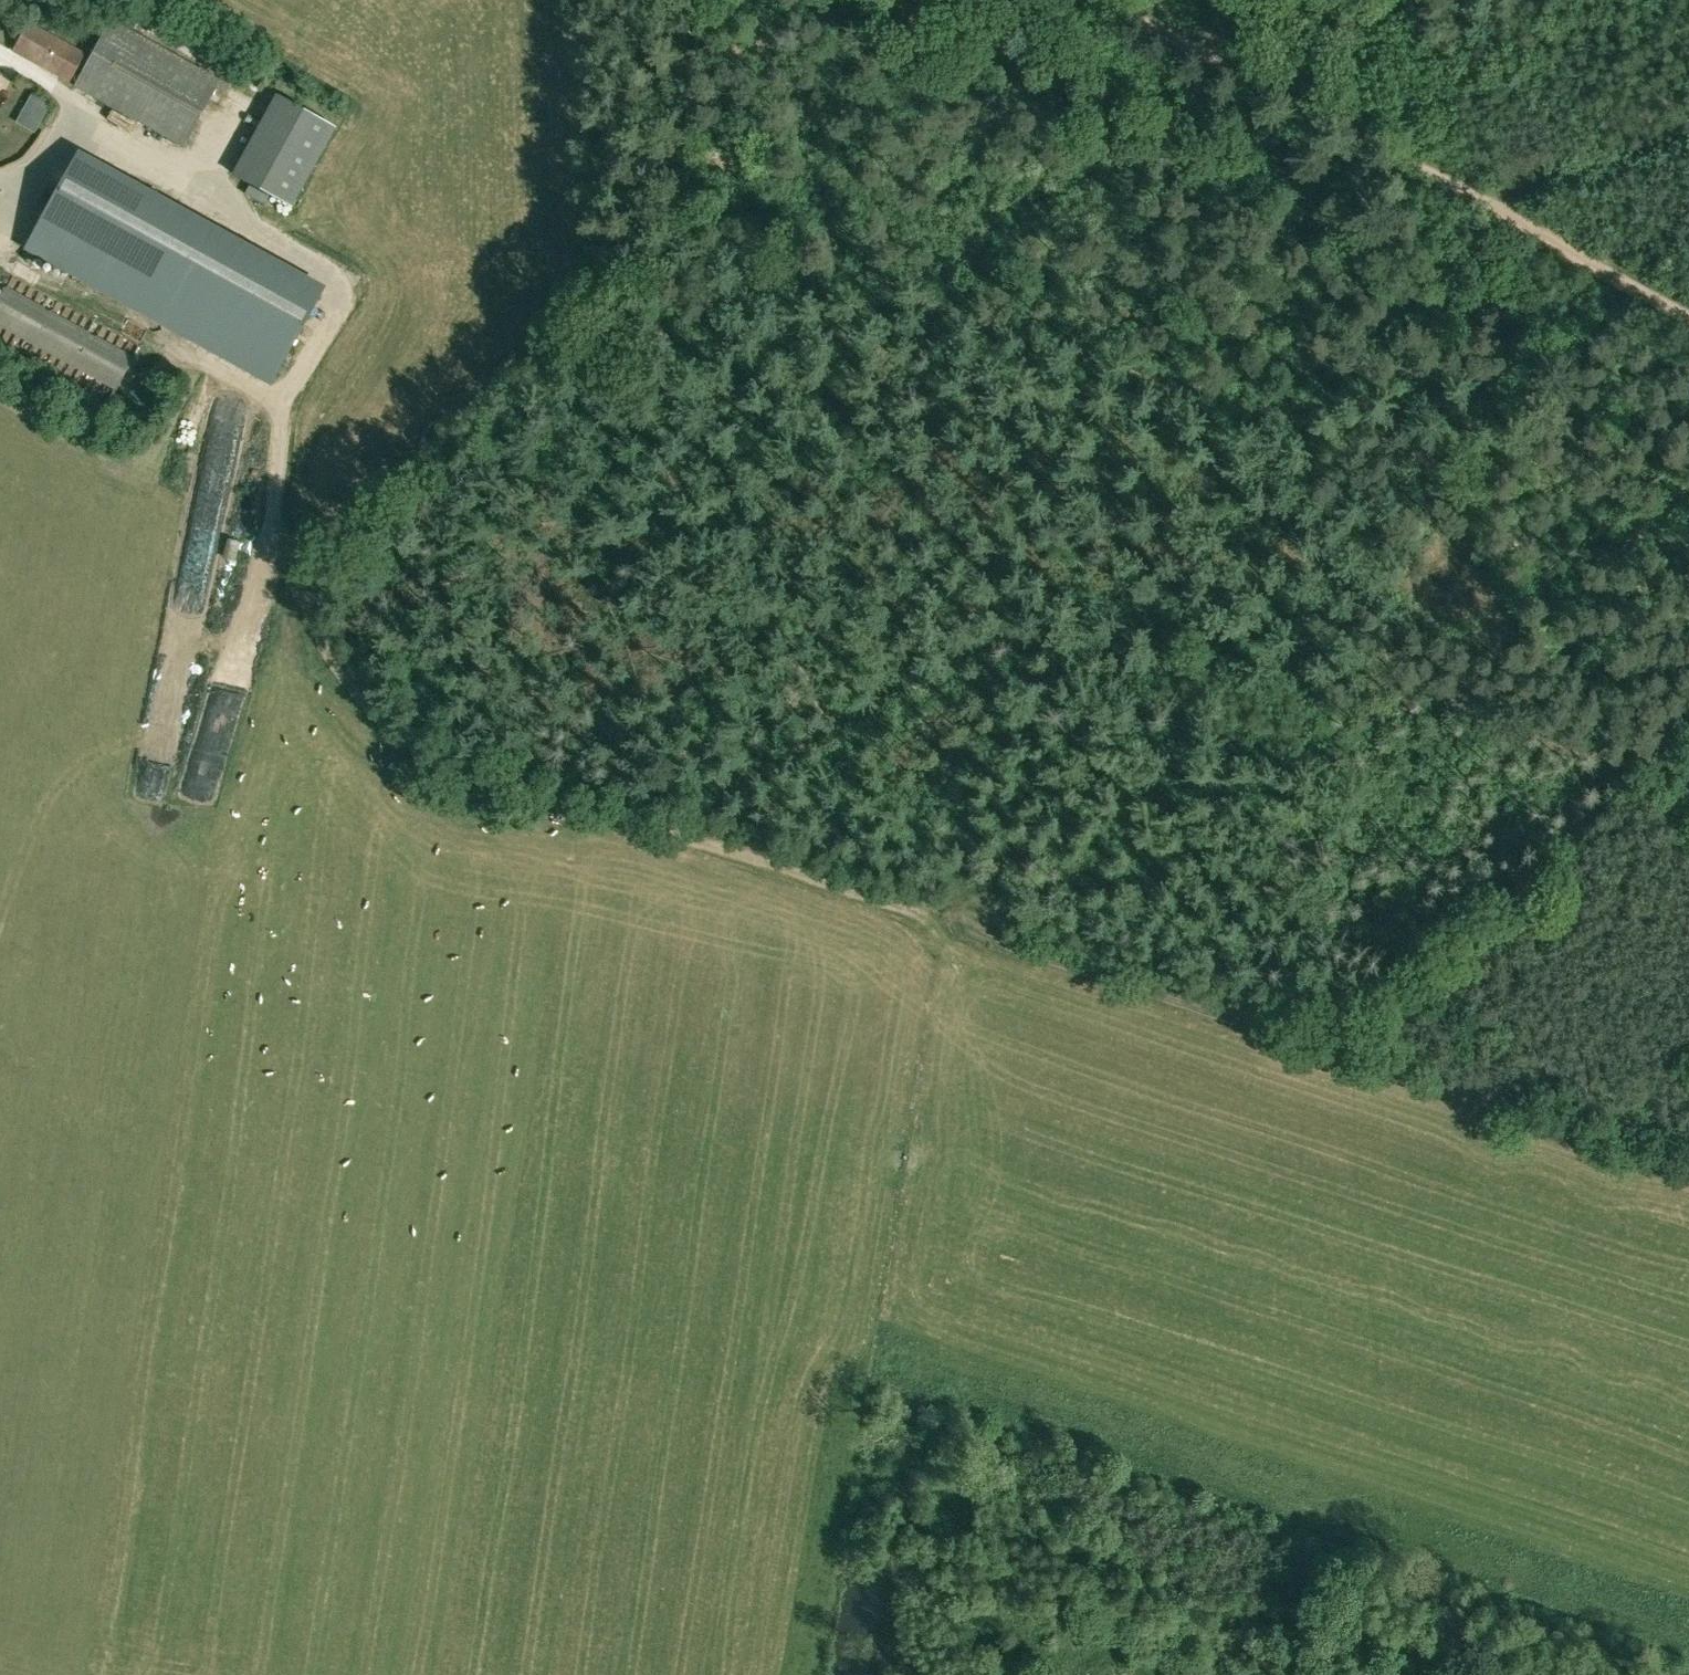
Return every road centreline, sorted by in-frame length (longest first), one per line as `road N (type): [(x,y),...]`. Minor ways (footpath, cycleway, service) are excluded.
road 1 (track): [(1523,220),(1114,0)]
road 2 (track): [(1688,309),(1523,220)]

